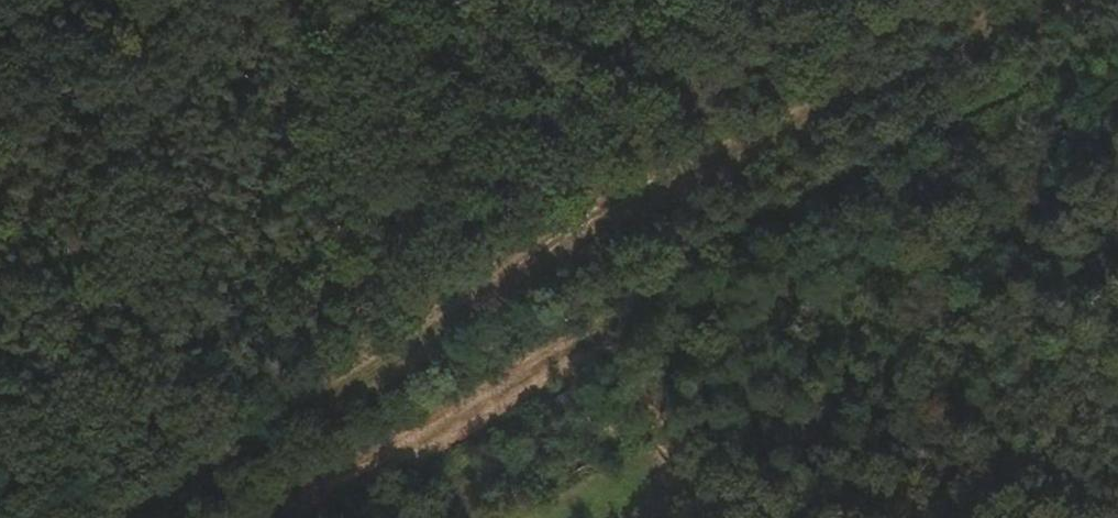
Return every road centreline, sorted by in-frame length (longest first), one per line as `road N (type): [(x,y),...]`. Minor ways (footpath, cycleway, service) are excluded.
road 1 (track): [(1042,0),(841,96),(128,517)]
road 2 (track): [(265,517),(603,326),(857,169),(1117,40)]

